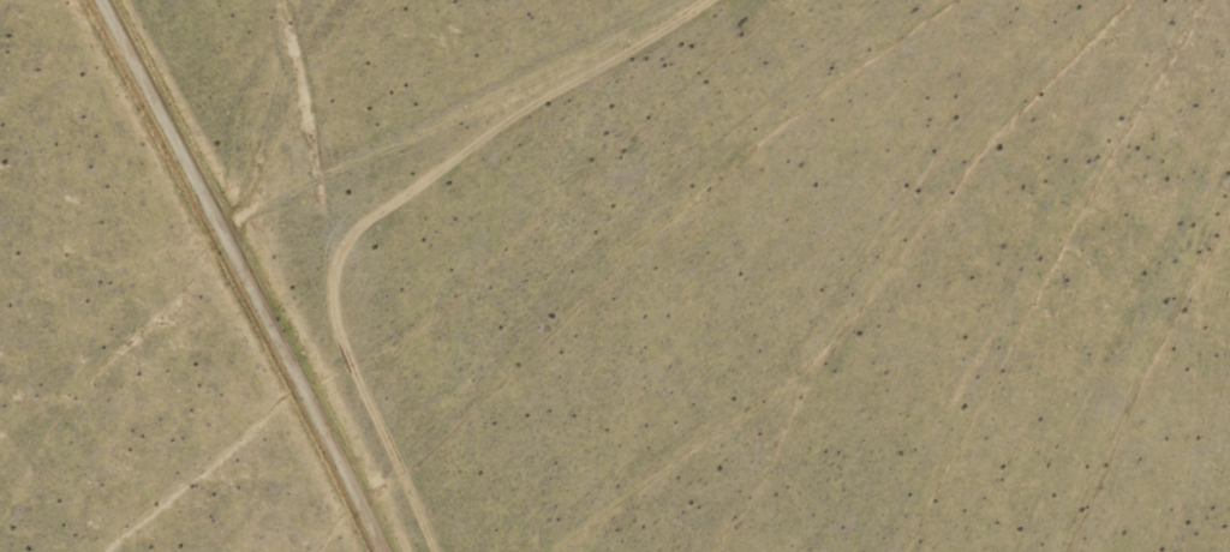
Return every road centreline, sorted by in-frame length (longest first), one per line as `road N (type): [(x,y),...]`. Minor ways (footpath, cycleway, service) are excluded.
road 1 (track): [(329,0),(264,67),(257,156),(461,551)]
road 2 (residential): [(390,551),(109,0)]

